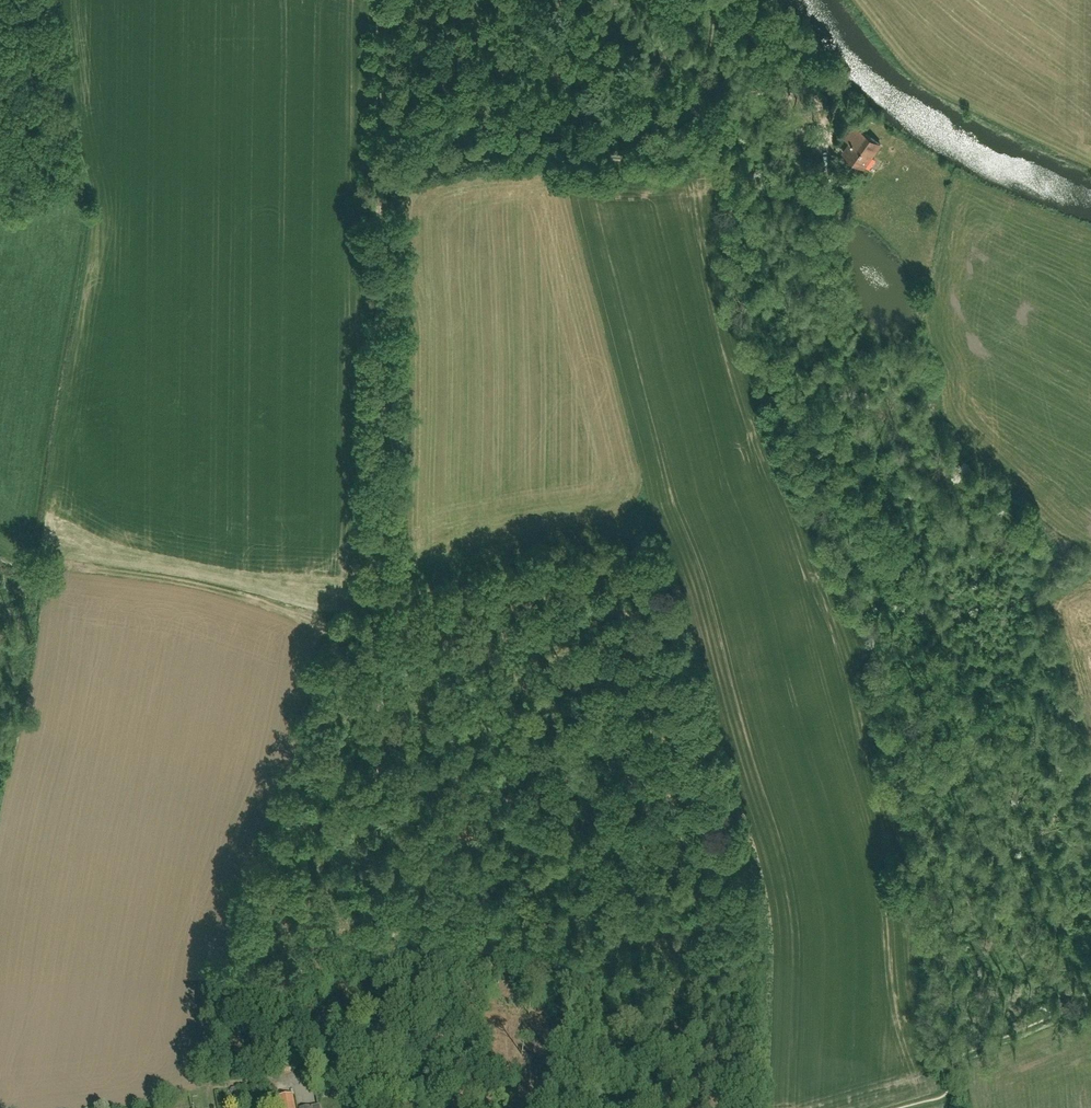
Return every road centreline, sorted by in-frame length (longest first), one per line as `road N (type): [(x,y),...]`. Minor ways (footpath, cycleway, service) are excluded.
road 1 (track): [(405,1107),(380,669),(382,179)]
road 2 (track): [(382,179),(415,160),(469,151),(665,160),(697,118),(710,0)]

